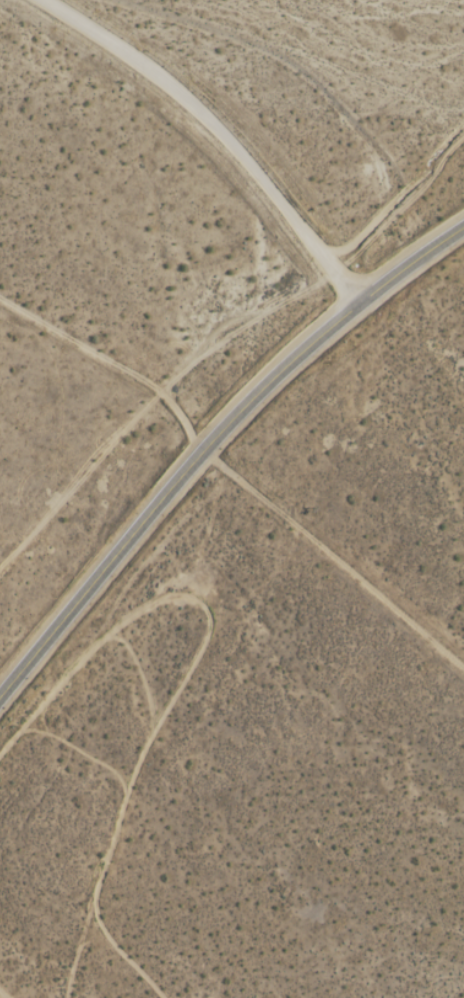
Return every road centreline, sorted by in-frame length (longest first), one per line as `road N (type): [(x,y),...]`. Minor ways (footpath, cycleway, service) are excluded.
road 1 (tertiary): [(0,698),(201,452),(297,357),(463,229)]
road 2 (residential): [(362,303),(222,131),(42,0)]
road 3 (track): [(201,452),(463,666)]
road 4 (track): [(201,452),(163,395),(0,299)]

